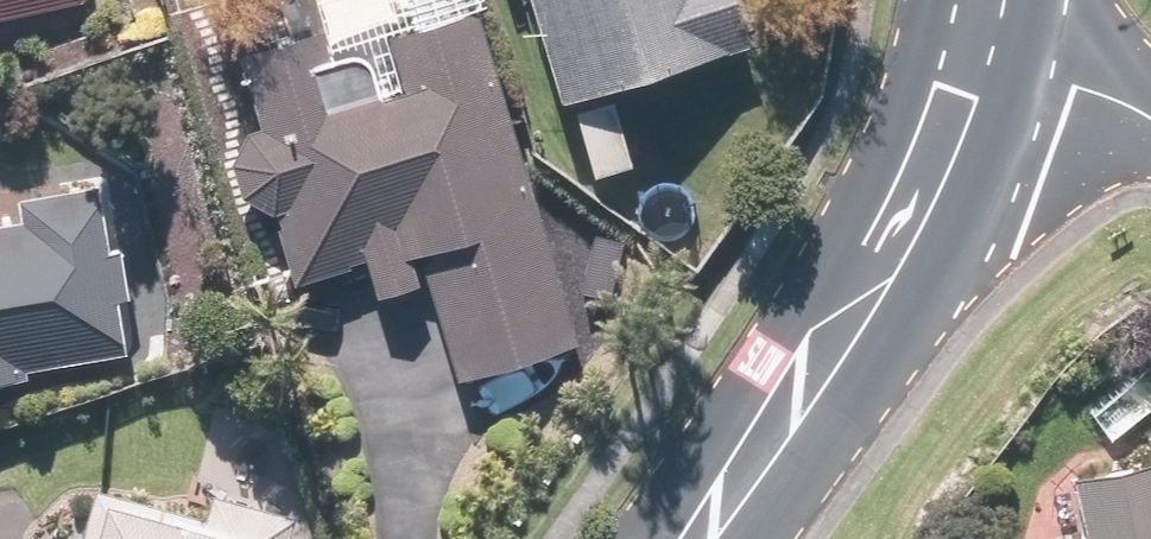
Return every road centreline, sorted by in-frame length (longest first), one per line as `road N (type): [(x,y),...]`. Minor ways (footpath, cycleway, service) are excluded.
road 1 (secondary): [(994,54),(961,139),(858,320),(703,538)]
road 2 (residential): [(994,54),(1150,124)]

